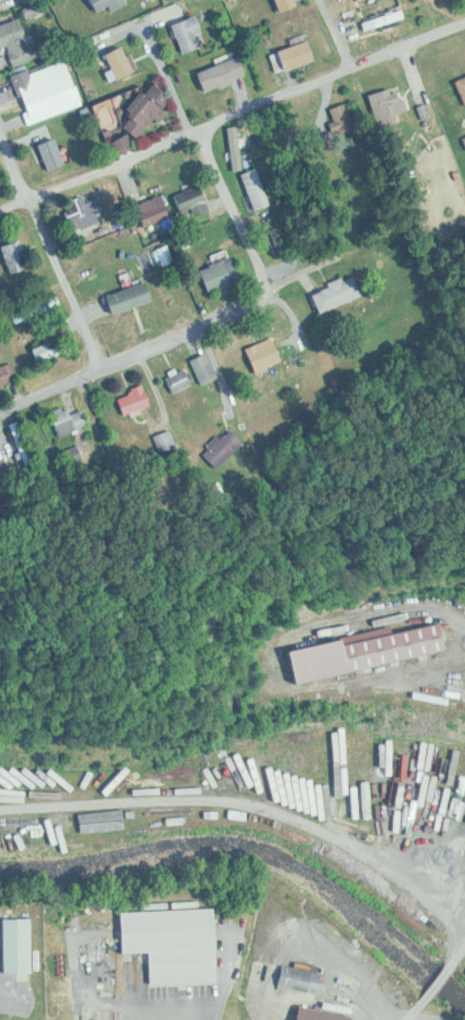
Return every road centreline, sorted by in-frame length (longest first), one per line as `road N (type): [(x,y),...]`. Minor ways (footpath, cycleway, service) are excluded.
road 1 (residential): [(0,189),(193,130),(464,24)]
road 2 (residential): [(272,286),(0,412)]
road 3 (residential): [(272,286),(144,19)]
road 4 (residential): [(102,368),(0,115)]

